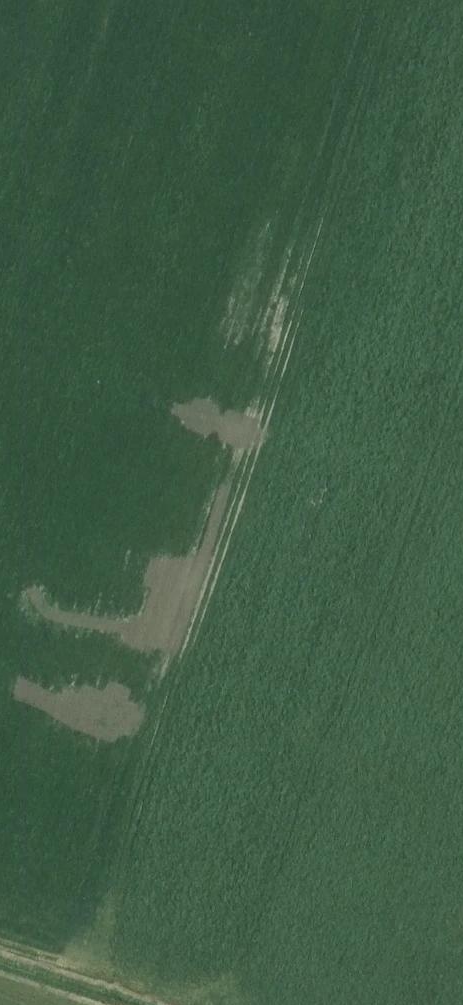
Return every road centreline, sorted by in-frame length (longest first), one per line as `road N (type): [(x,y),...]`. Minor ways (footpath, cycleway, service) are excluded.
road 1 (track): [(196,1004),(0,942)]

